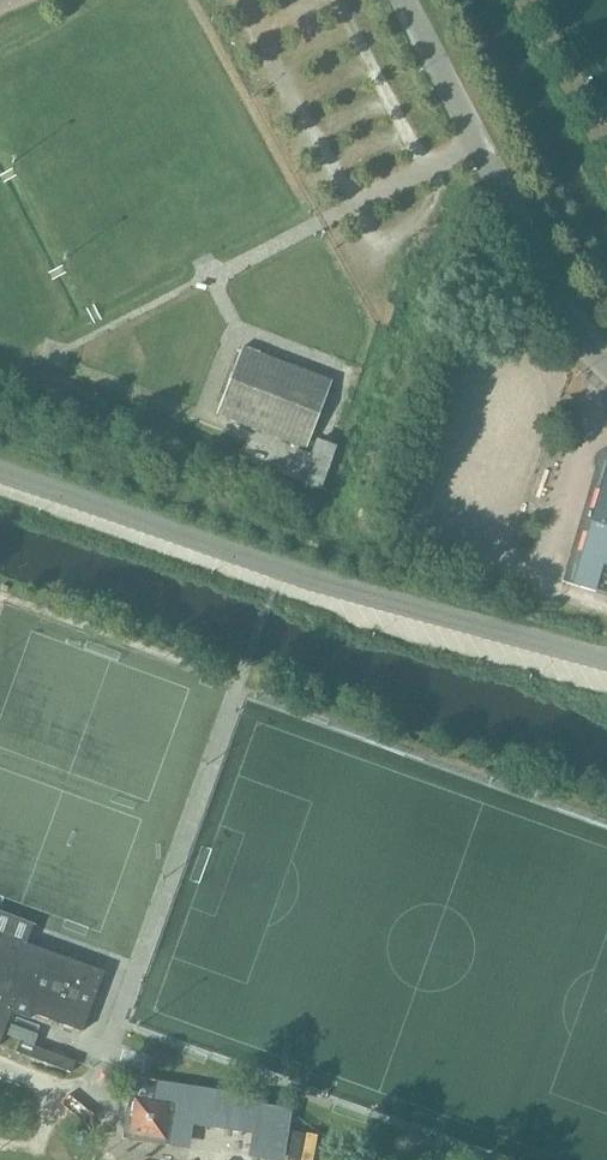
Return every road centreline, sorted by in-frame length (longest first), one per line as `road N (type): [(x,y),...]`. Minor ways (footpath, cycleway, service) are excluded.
road 1 (unclassified): [(0,472),(401,603),(606,657)]
road 2 (unclassified): [(606,371),(533,257),(399,0)]

